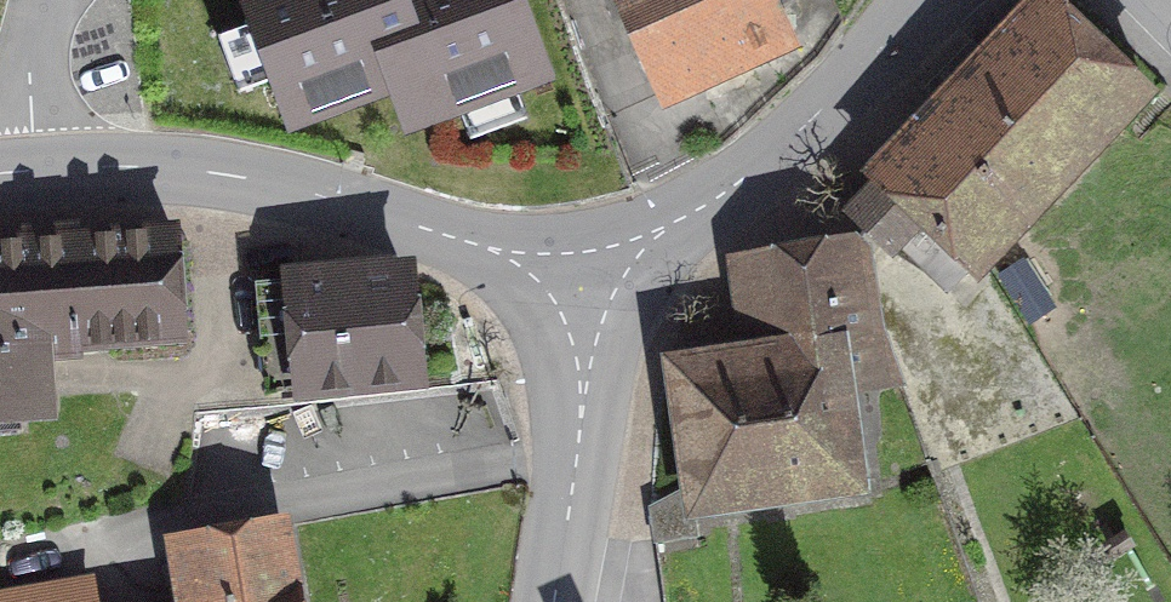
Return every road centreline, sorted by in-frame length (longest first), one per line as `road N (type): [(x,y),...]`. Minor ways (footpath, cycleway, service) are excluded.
road 1 (tertiary): [(579,278),(239,177),(134,166),(0,174)]
road 2 (tertiary): [(918,0),(814,113),(740,179),(646,245),(579,278)]
road 3 (tertiary): [(553,601),(584,403),(579,278)]

